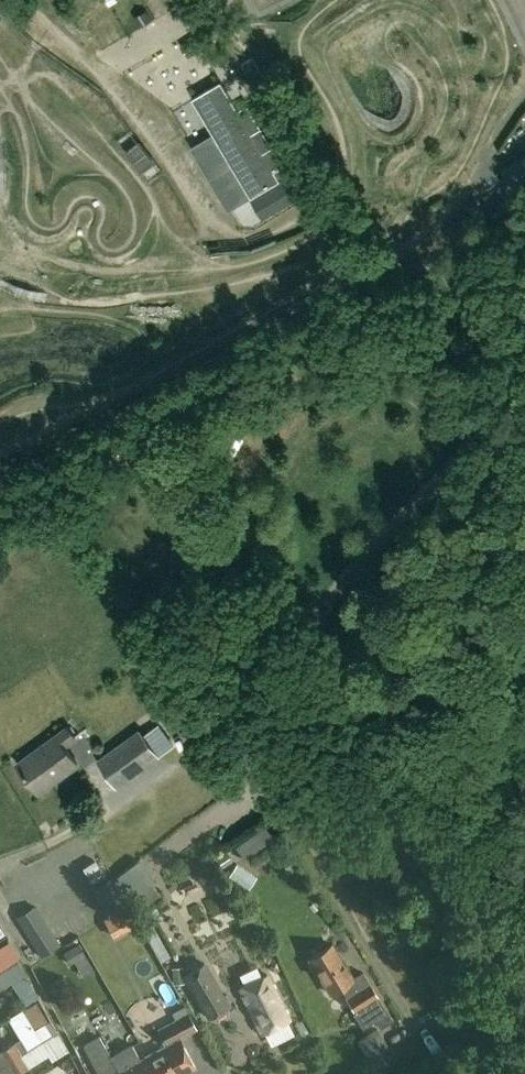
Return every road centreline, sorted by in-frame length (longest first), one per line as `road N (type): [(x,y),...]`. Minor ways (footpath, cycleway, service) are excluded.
road 1 (track): [(413,1025),(257,749),(266,721),(325,666),(326,599),(338,572),(443,484),(524,369)]

